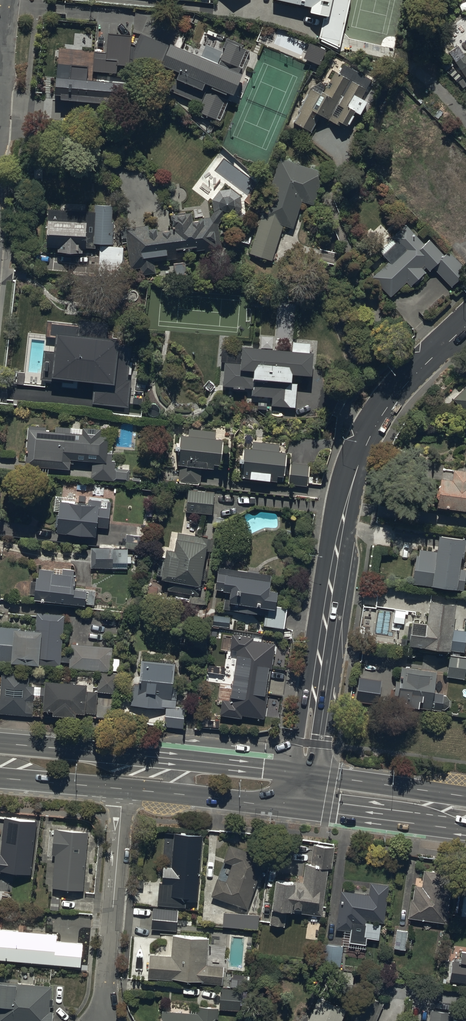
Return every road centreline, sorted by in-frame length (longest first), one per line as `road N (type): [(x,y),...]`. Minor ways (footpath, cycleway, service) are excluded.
road 1 (tertiary): [(301,773),(366,444),(398,394),(465,327)]
road 2 (residential): [(119,789),(103,1020)]
road 3 (primary): [(112,754),(301,773)]
road 4 (primary): [(435,826),(294,807)]
road 5 (primary): [(301,773),(441,793)]

